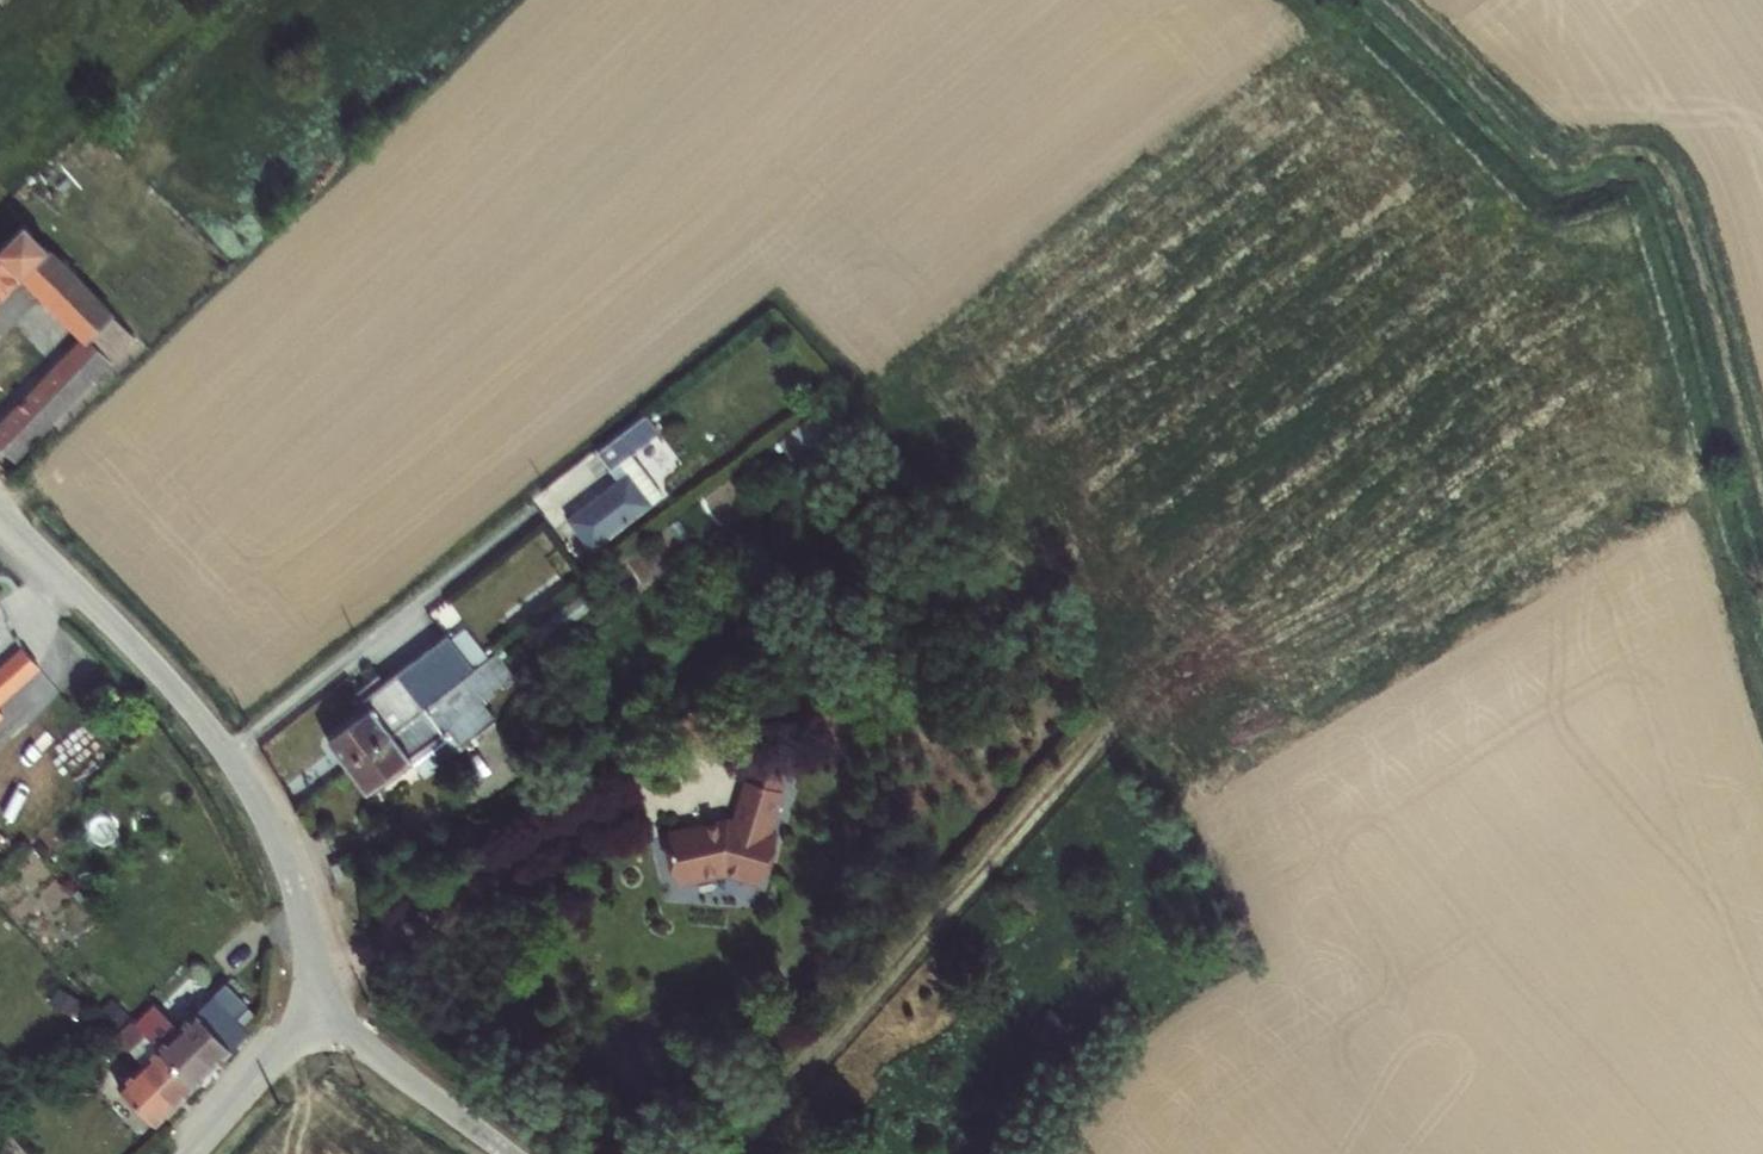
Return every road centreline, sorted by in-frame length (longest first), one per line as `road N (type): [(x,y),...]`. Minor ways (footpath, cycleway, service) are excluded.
road 1 (unclassified): [(0,512),(158,668),(248,783),(289,862),(315,1008)]
road 2 (unclassified): [(315,1008),(509,1153)]
road 3 (unclassified): [(315,1008),(188,1153)]

